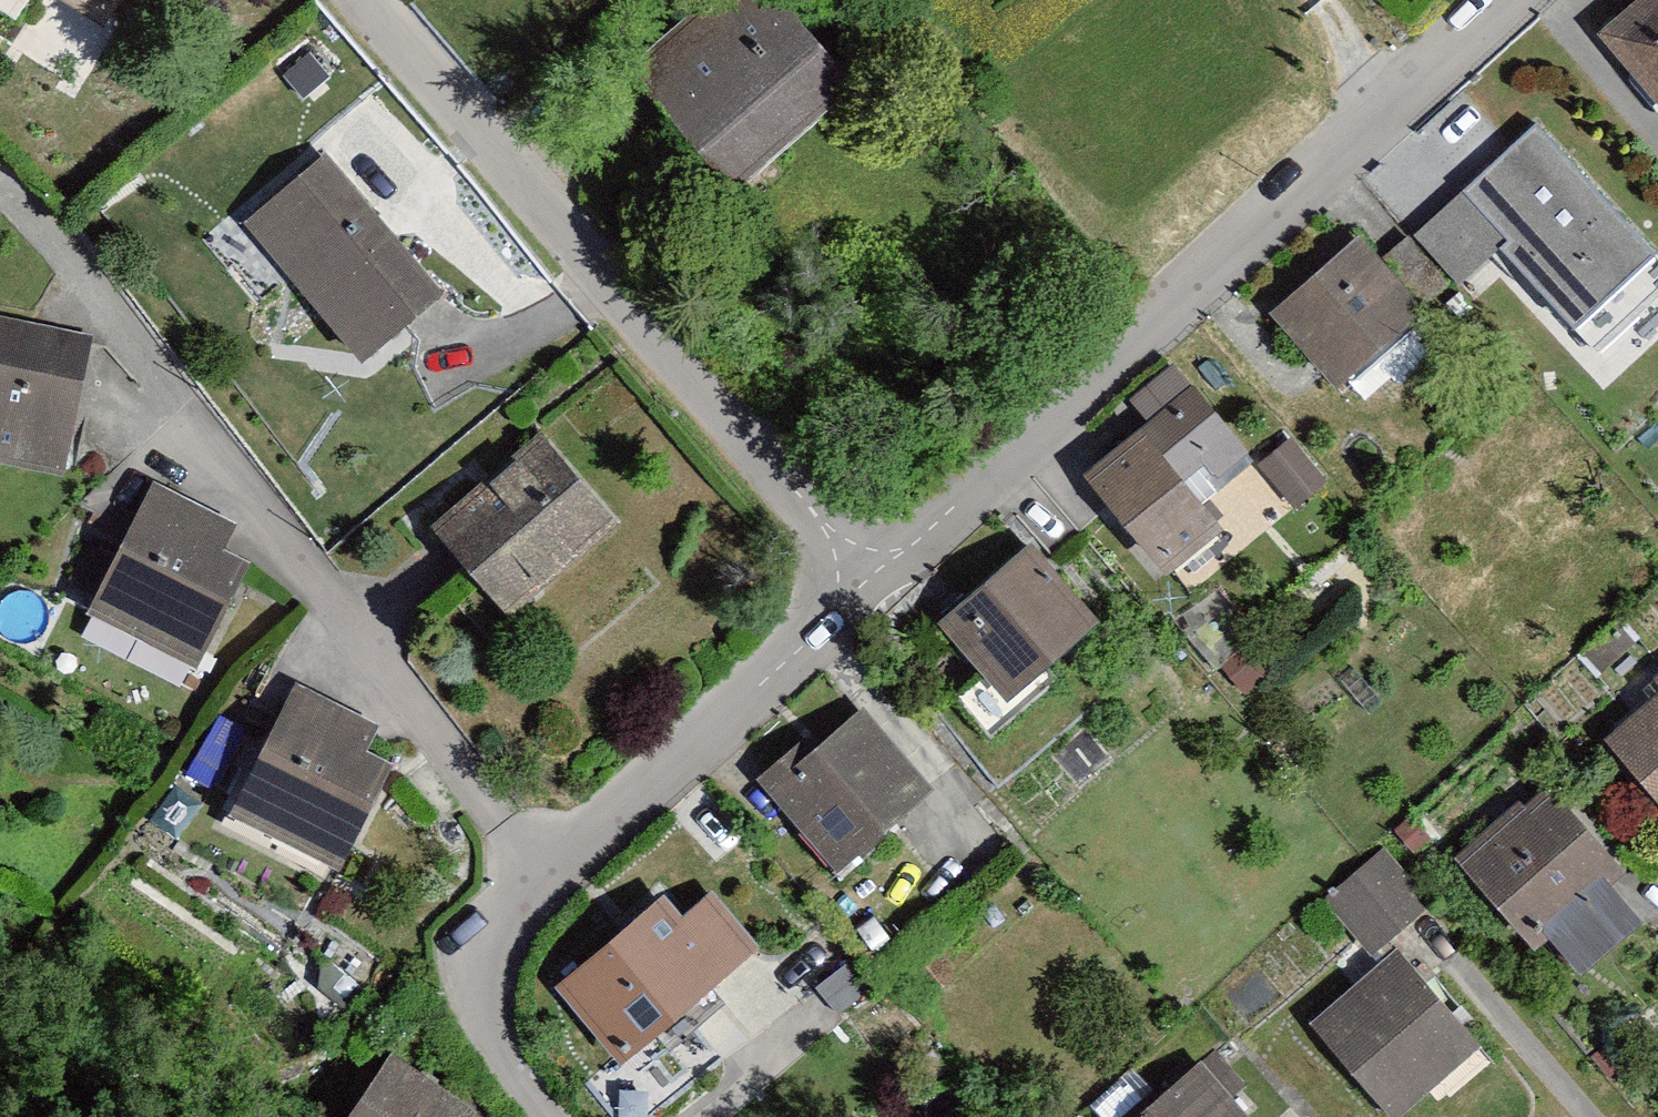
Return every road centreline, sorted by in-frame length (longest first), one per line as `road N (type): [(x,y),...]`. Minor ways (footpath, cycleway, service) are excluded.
road 1 (residential): [(553,875),(0,166)]
road 2 (residential): [(871,583),(1490,0)]
road 3 (residential): [(871,583),(366,0)]
road 4 (residential): [(553,875),(871,583)]
road 5 (residential): [(578,1116),(463,978),(553,875)]

